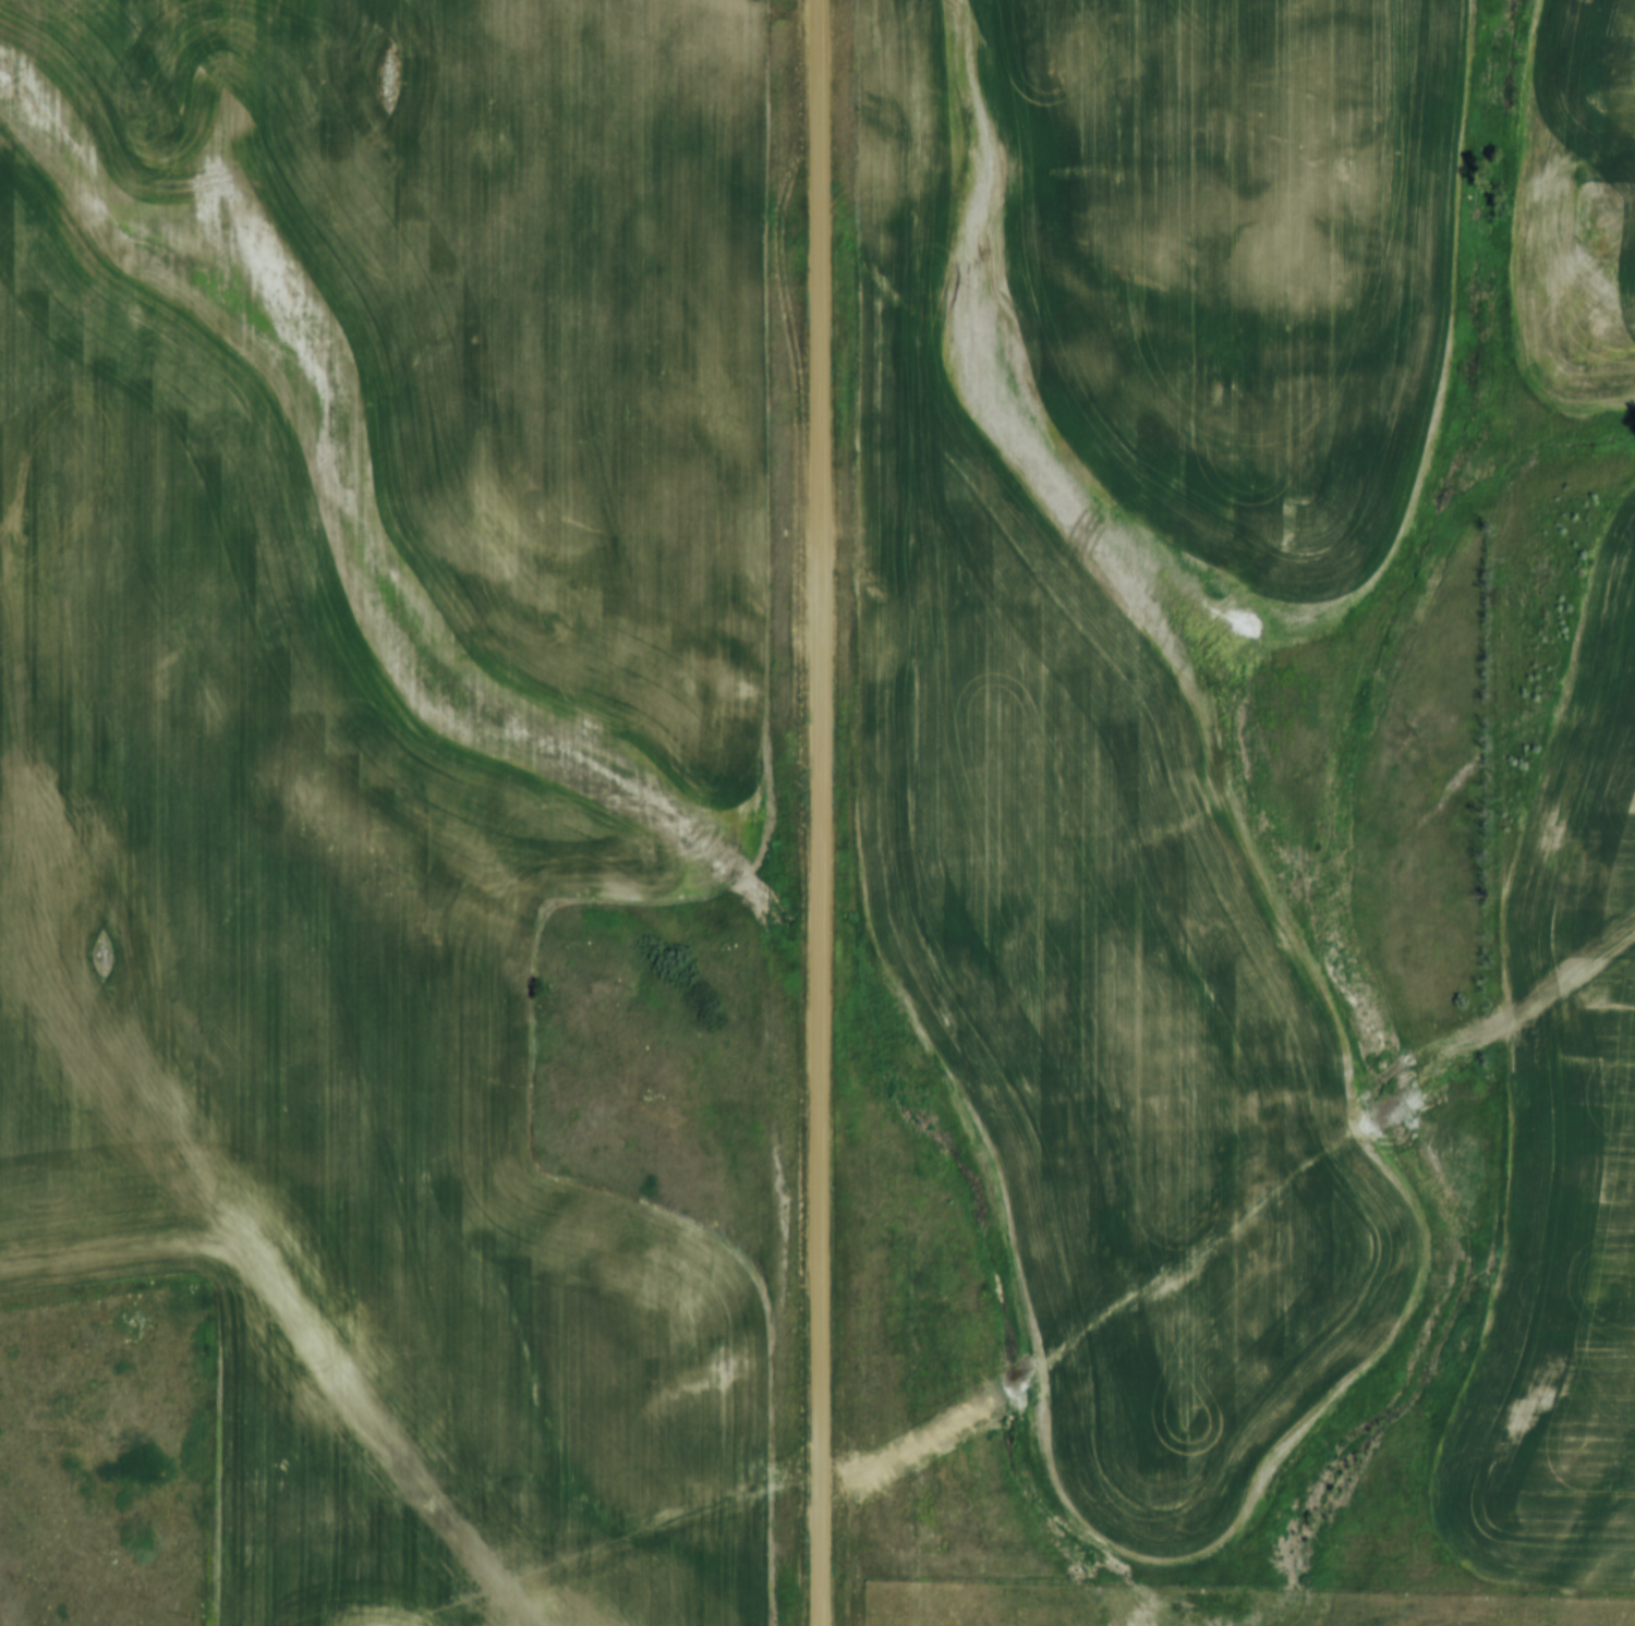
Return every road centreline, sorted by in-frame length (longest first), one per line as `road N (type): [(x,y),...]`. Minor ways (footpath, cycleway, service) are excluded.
road 1 (residential): [(823,1625),(819,0)]

